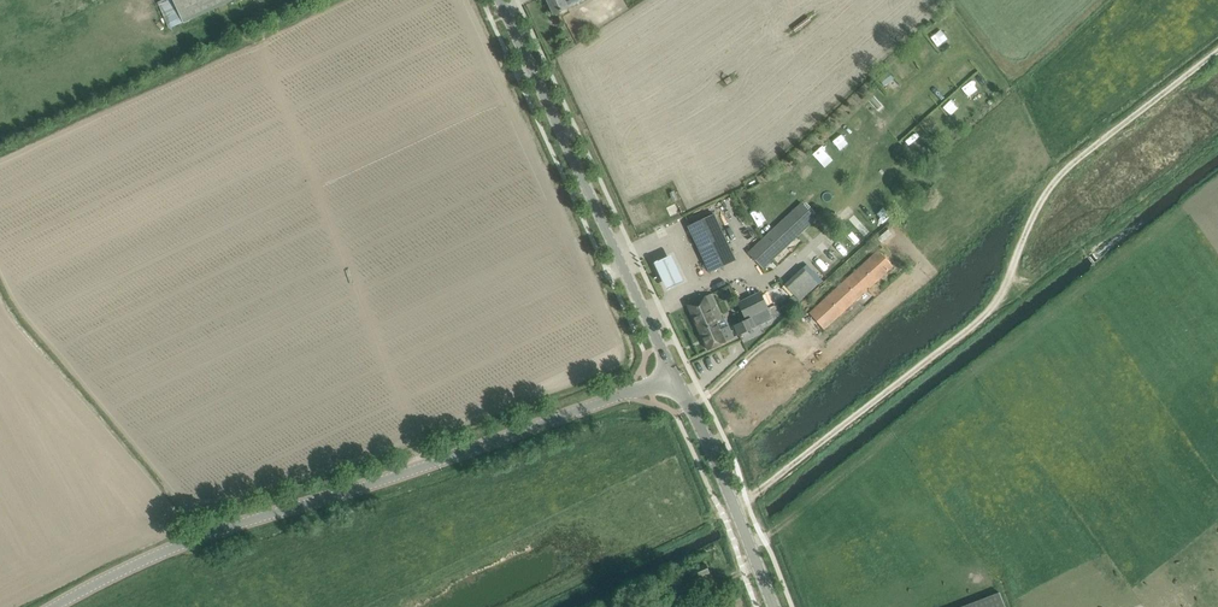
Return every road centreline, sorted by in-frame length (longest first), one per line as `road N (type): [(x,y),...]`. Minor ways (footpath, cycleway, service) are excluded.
road 1 (tertiary): [(675,377),(186,543),(56,606)]
road 2 (unclassified): [(675,377),(500,0)]
road 3 (tertiary): [(735,506),(675,377)]

